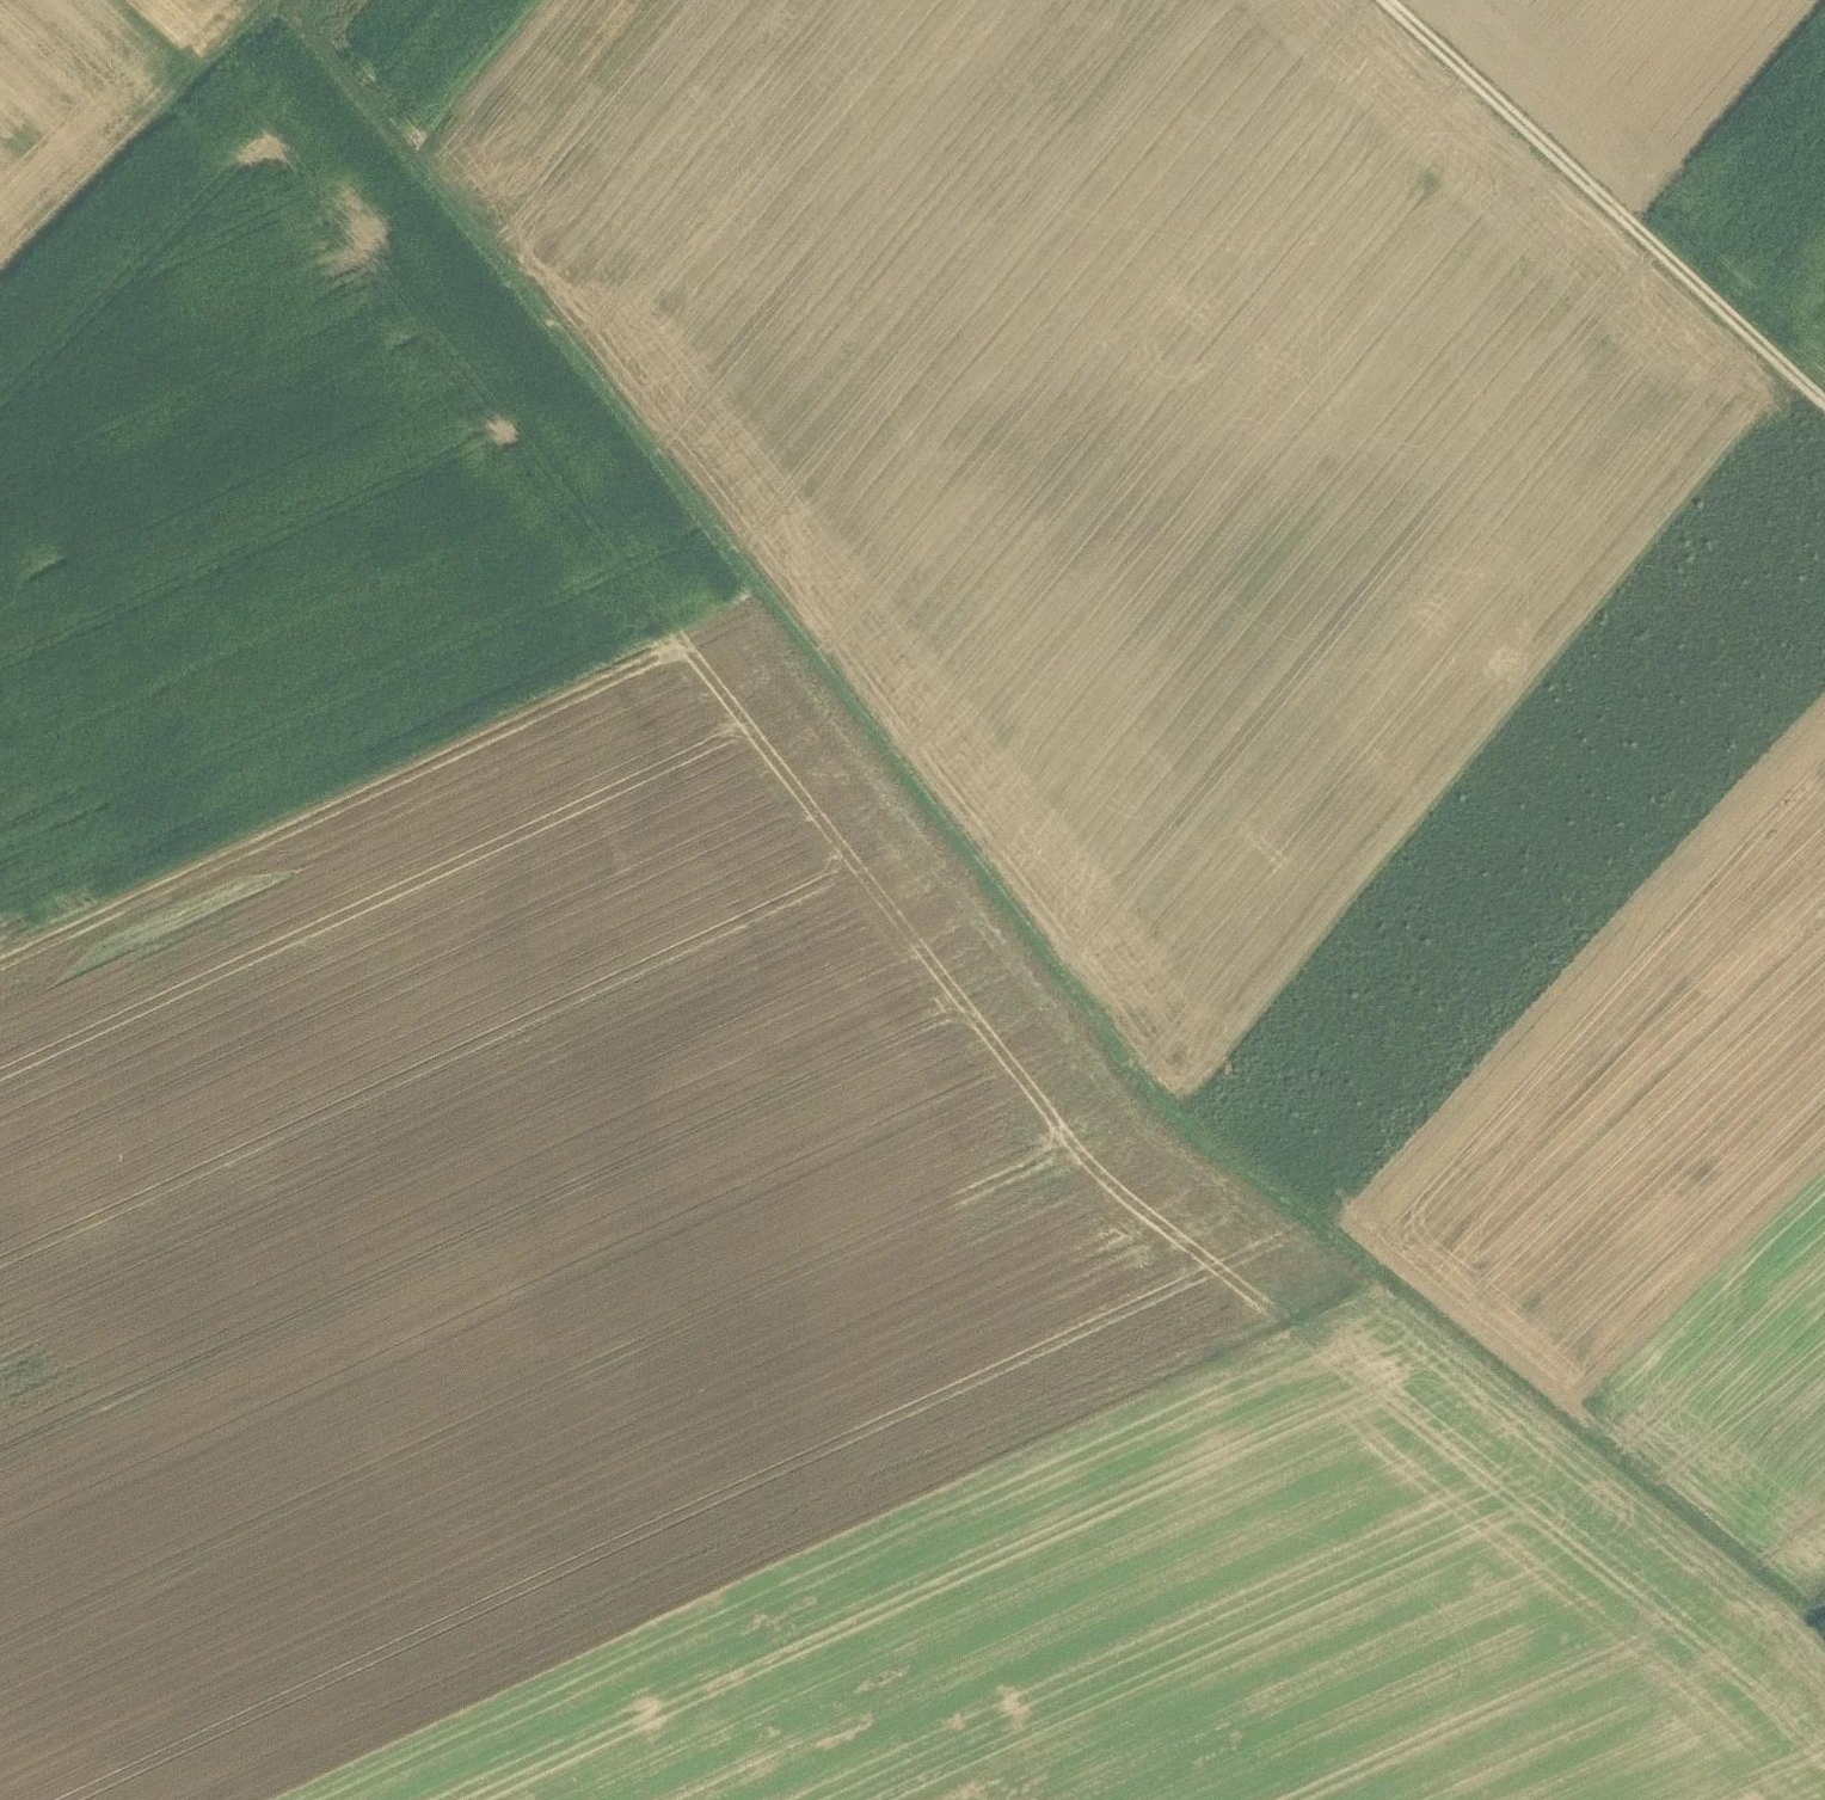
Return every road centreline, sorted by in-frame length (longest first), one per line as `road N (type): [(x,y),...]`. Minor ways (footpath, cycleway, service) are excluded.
road 1 (track): [(1824,1630),(1151,1089),(770,596),(294,13),(305,0)]
road 2 (track): [(1389,0),(1824,408)]

